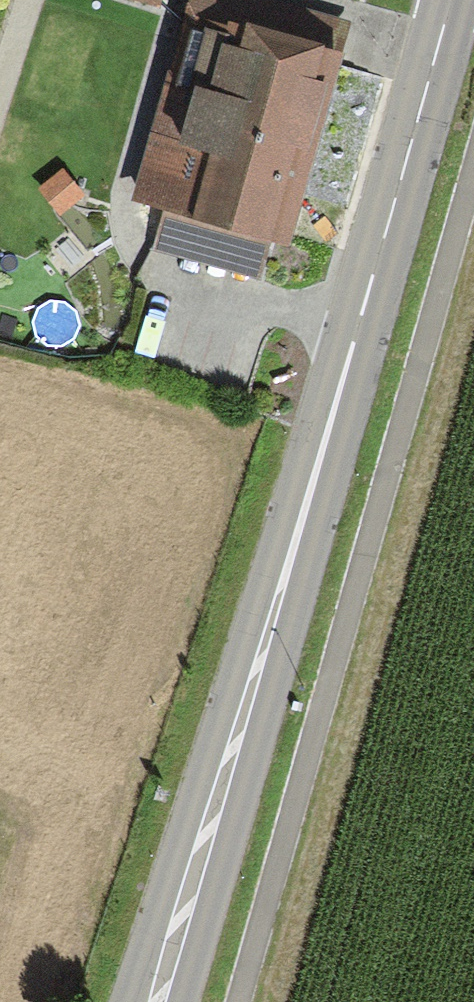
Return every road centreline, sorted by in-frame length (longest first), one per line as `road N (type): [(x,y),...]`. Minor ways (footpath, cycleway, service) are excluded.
road 1 (primary): [(155,1001),(450,0)]
road 2 (track): [(240,1001),(473,175)]

